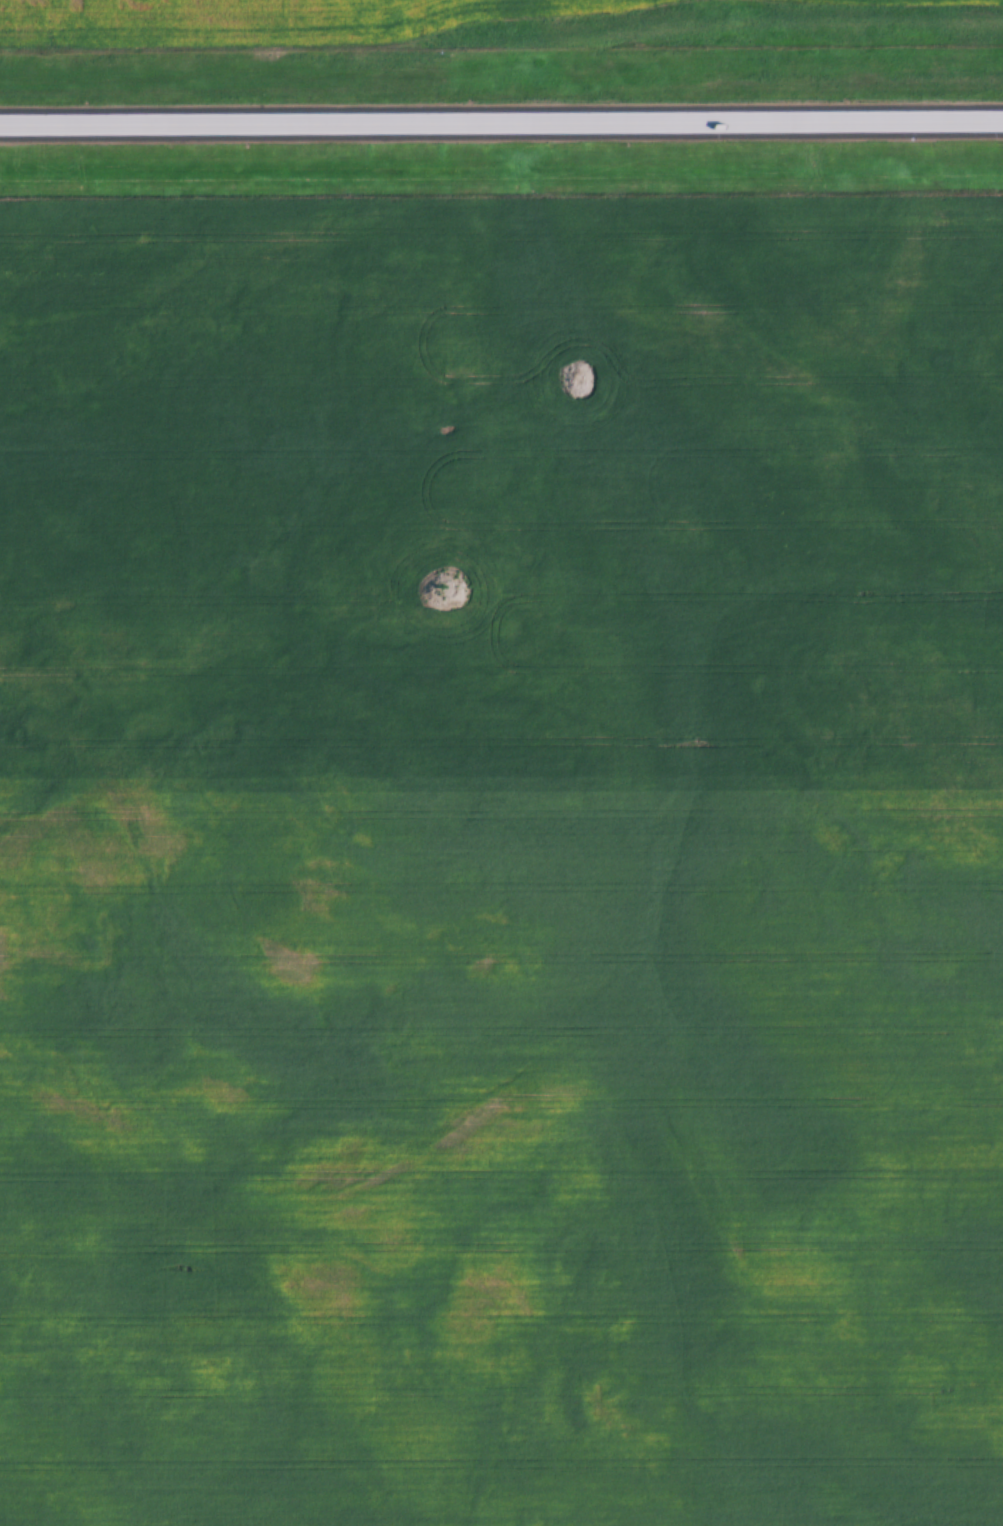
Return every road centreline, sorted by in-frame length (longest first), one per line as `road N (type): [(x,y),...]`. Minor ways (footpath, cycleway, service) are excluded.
road 1 (primary): [(0,125),(1002,116)]

